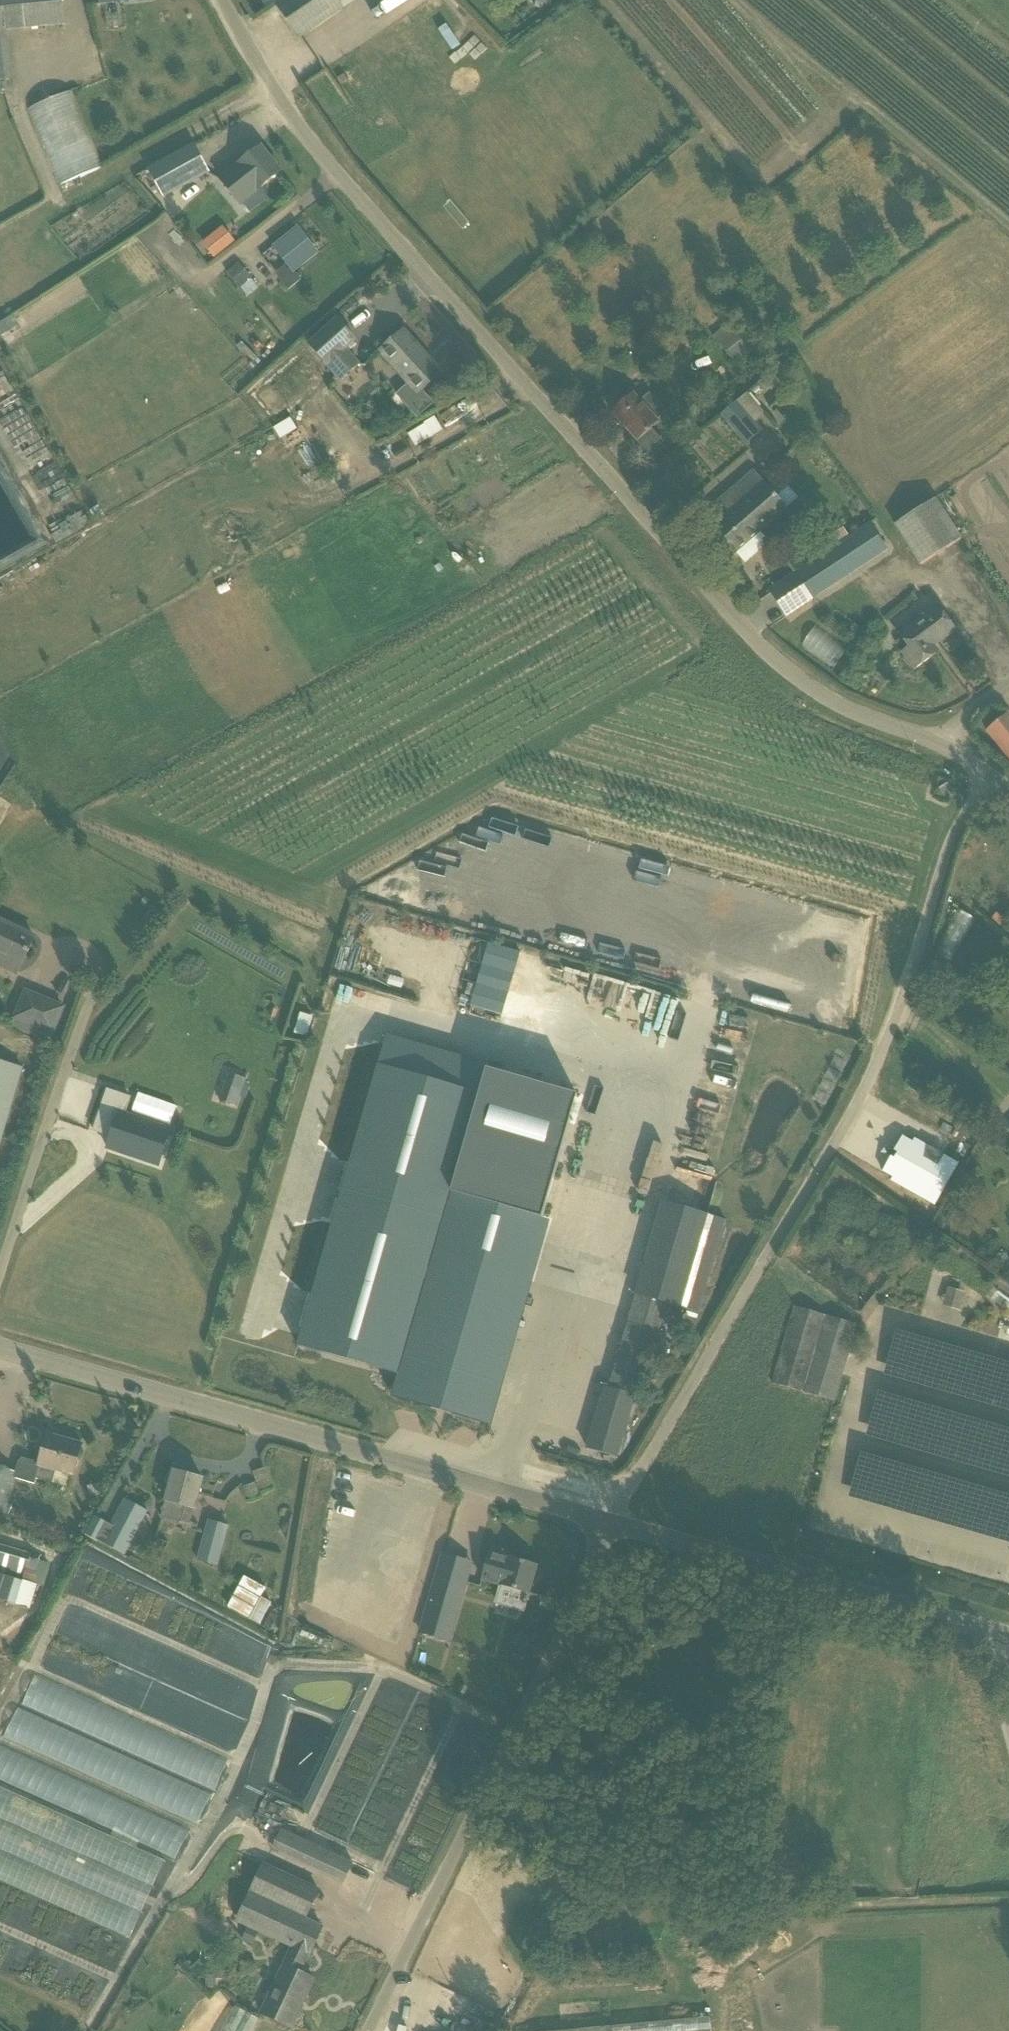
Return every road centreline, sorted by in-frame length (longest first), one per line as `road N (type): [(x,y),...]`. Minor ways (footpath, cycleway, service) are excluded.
road 1 (unclassified): [(946,749),(814,693),(748,637),(264,82),(224,0)]
road 2 (unclassified): [(616,1524),(863,1095),(956,836),(989,776)]
road 3 (unclassified): [(616,1524),(0,1348)]
road 4 (unclassified): [(370,2030),(616,1524)]
road 5 (unclassified): [(1008,1638),(616,1524)]
road 6 (unclassified): [(102,969),(0,1277)]

